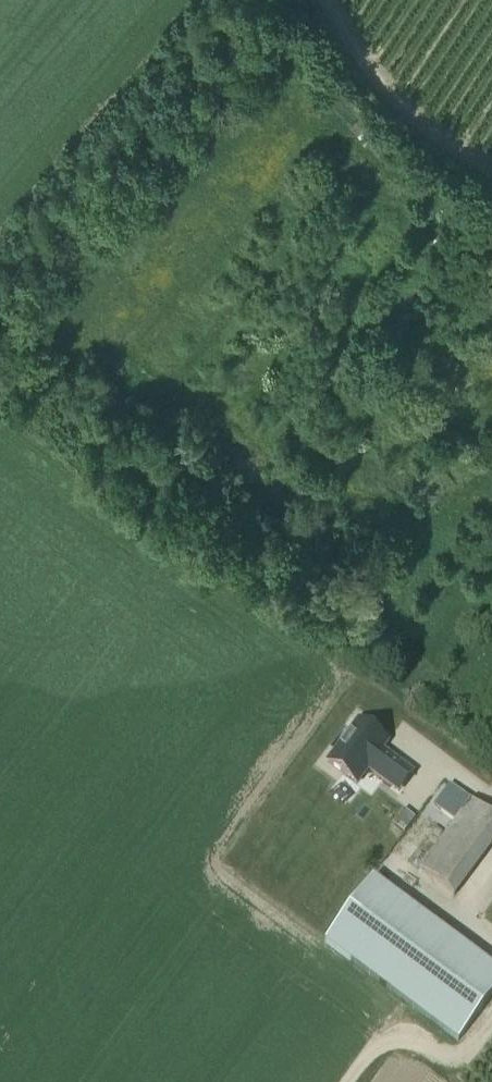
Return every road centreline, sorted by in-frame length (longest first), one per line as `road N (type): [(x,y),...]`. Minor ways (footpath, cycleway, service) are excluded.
road 1 (track): [(174,388),(342,156),(359,153),(434,190),(432,209),(342,321),(329,360),(260,441)]
road 2 (track): [(491,504),(415,518),(372,490),(288,473),(247,426),(138,366),(135,353),(224,247),(307,299)]
road 3 (track): [(491,662),(468,664),(441,646),(415,518)]
road 4 (track): [(307,299),(354,210),(348,153)]
road 5 (track): [(307,299),(233,417)]

